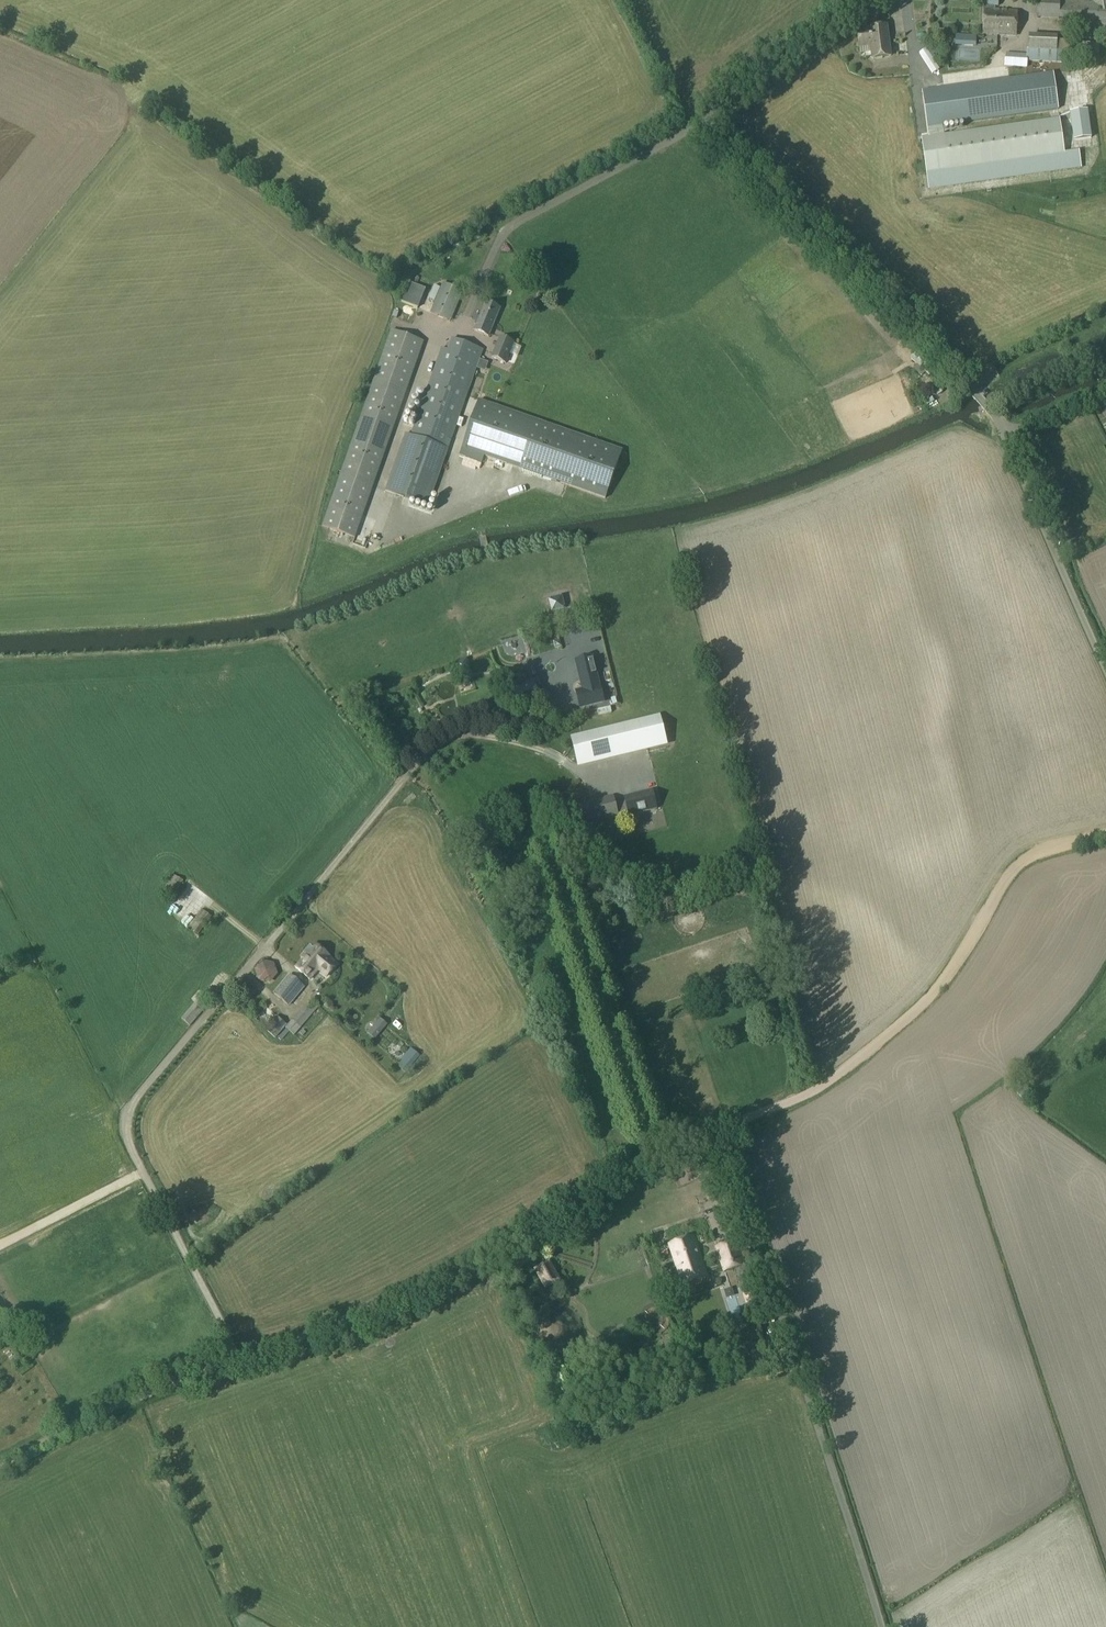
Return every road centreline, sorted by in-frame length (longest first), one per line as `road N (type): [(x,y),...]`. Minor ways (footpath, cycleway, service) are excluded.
road 1 (unclassified): [(1105,670),(991,412),(707,128),(710,114),(869,0)]
road 2 (unclassified): [(232,1363),(132,1154),(130,1110),(400,784)]
road 3 (unclassified): [(232,1363),(388,1302),(594,1189),(718,1132)]
road 4 (unclassified): [(876,1626),(718,1132)]
road 5 (unclassified): [(718,1132),(865,1053),(943,993),(1012,878),(1043,853),(1105,836)]
road 6 (unclassified): [(0,1467),(82,1424),(232,1363)]

